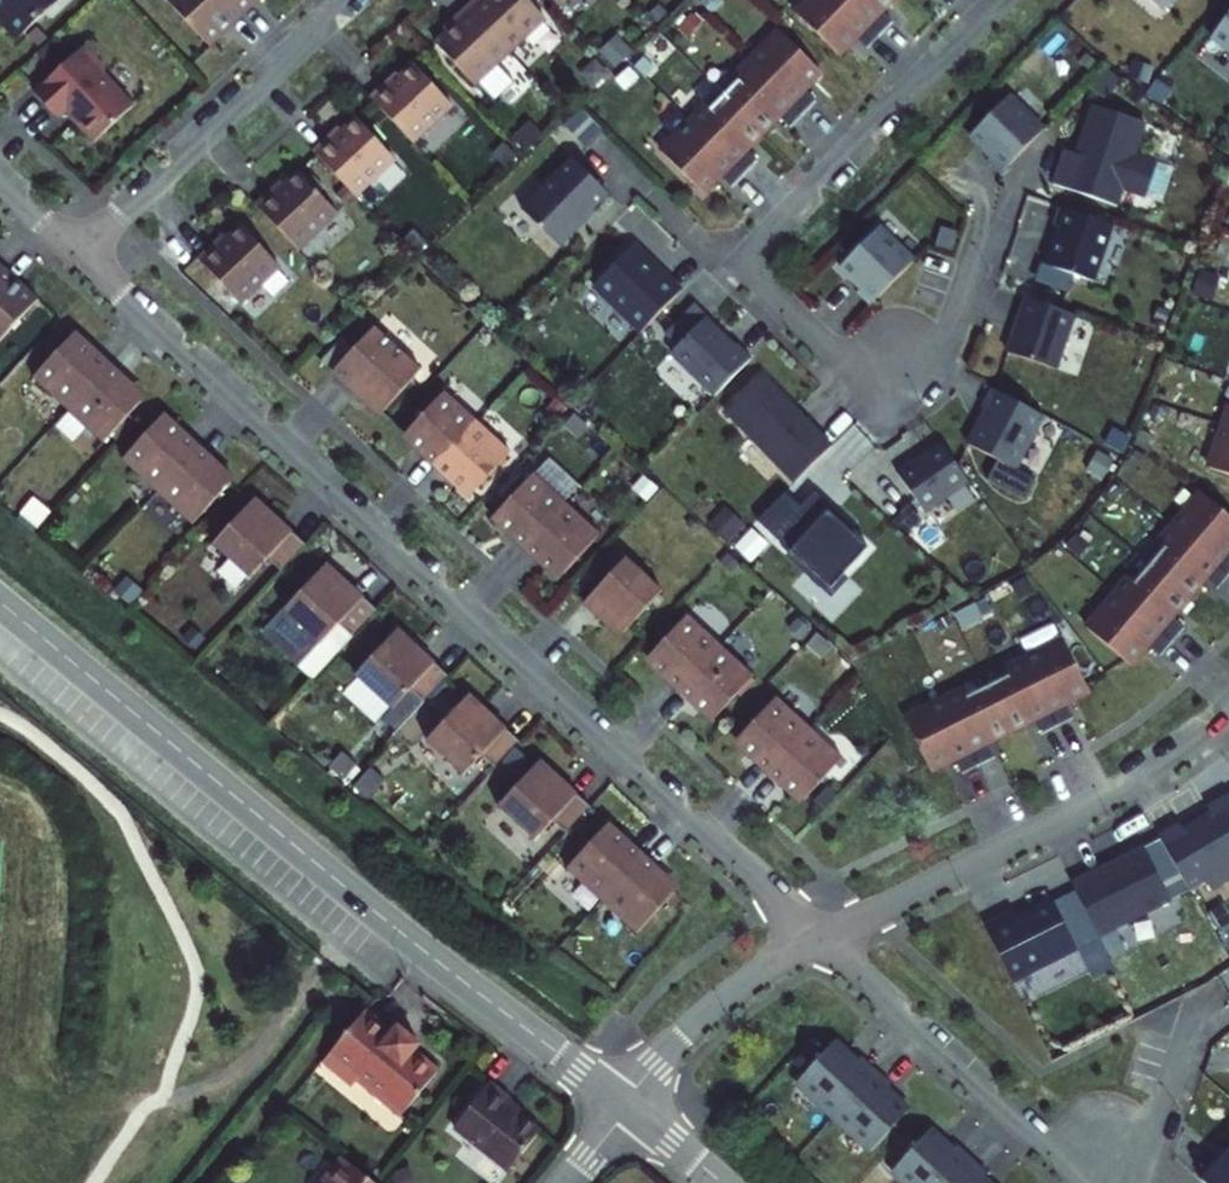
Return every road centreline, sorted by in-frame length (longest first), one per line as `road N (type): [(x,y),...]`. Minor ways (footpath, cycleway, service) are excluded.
road 1 (residential): [(75,254),(820,936)]
road 2 (residential): [(0,598),(626,1106)]
road 3 (residential): [(998,0),(741,263),(832,350),(896,363),(922,357),(948,335),(985,224)]
road 4 (residential): [(820,936),(1128,785),(1228,710)]
road 5 (residential): [(75,254),(346,0)]
road 6 (residential): [(820,936),(1041,1134),(1106,1158)]
road 7 (residential): [(626,1106),(706,1012),(820,936)]
road 8 (residential): [(1106,1158),(1145,1143),(1189,1016)]
road 9 (residential): [(626,1106),(721,1182)]

